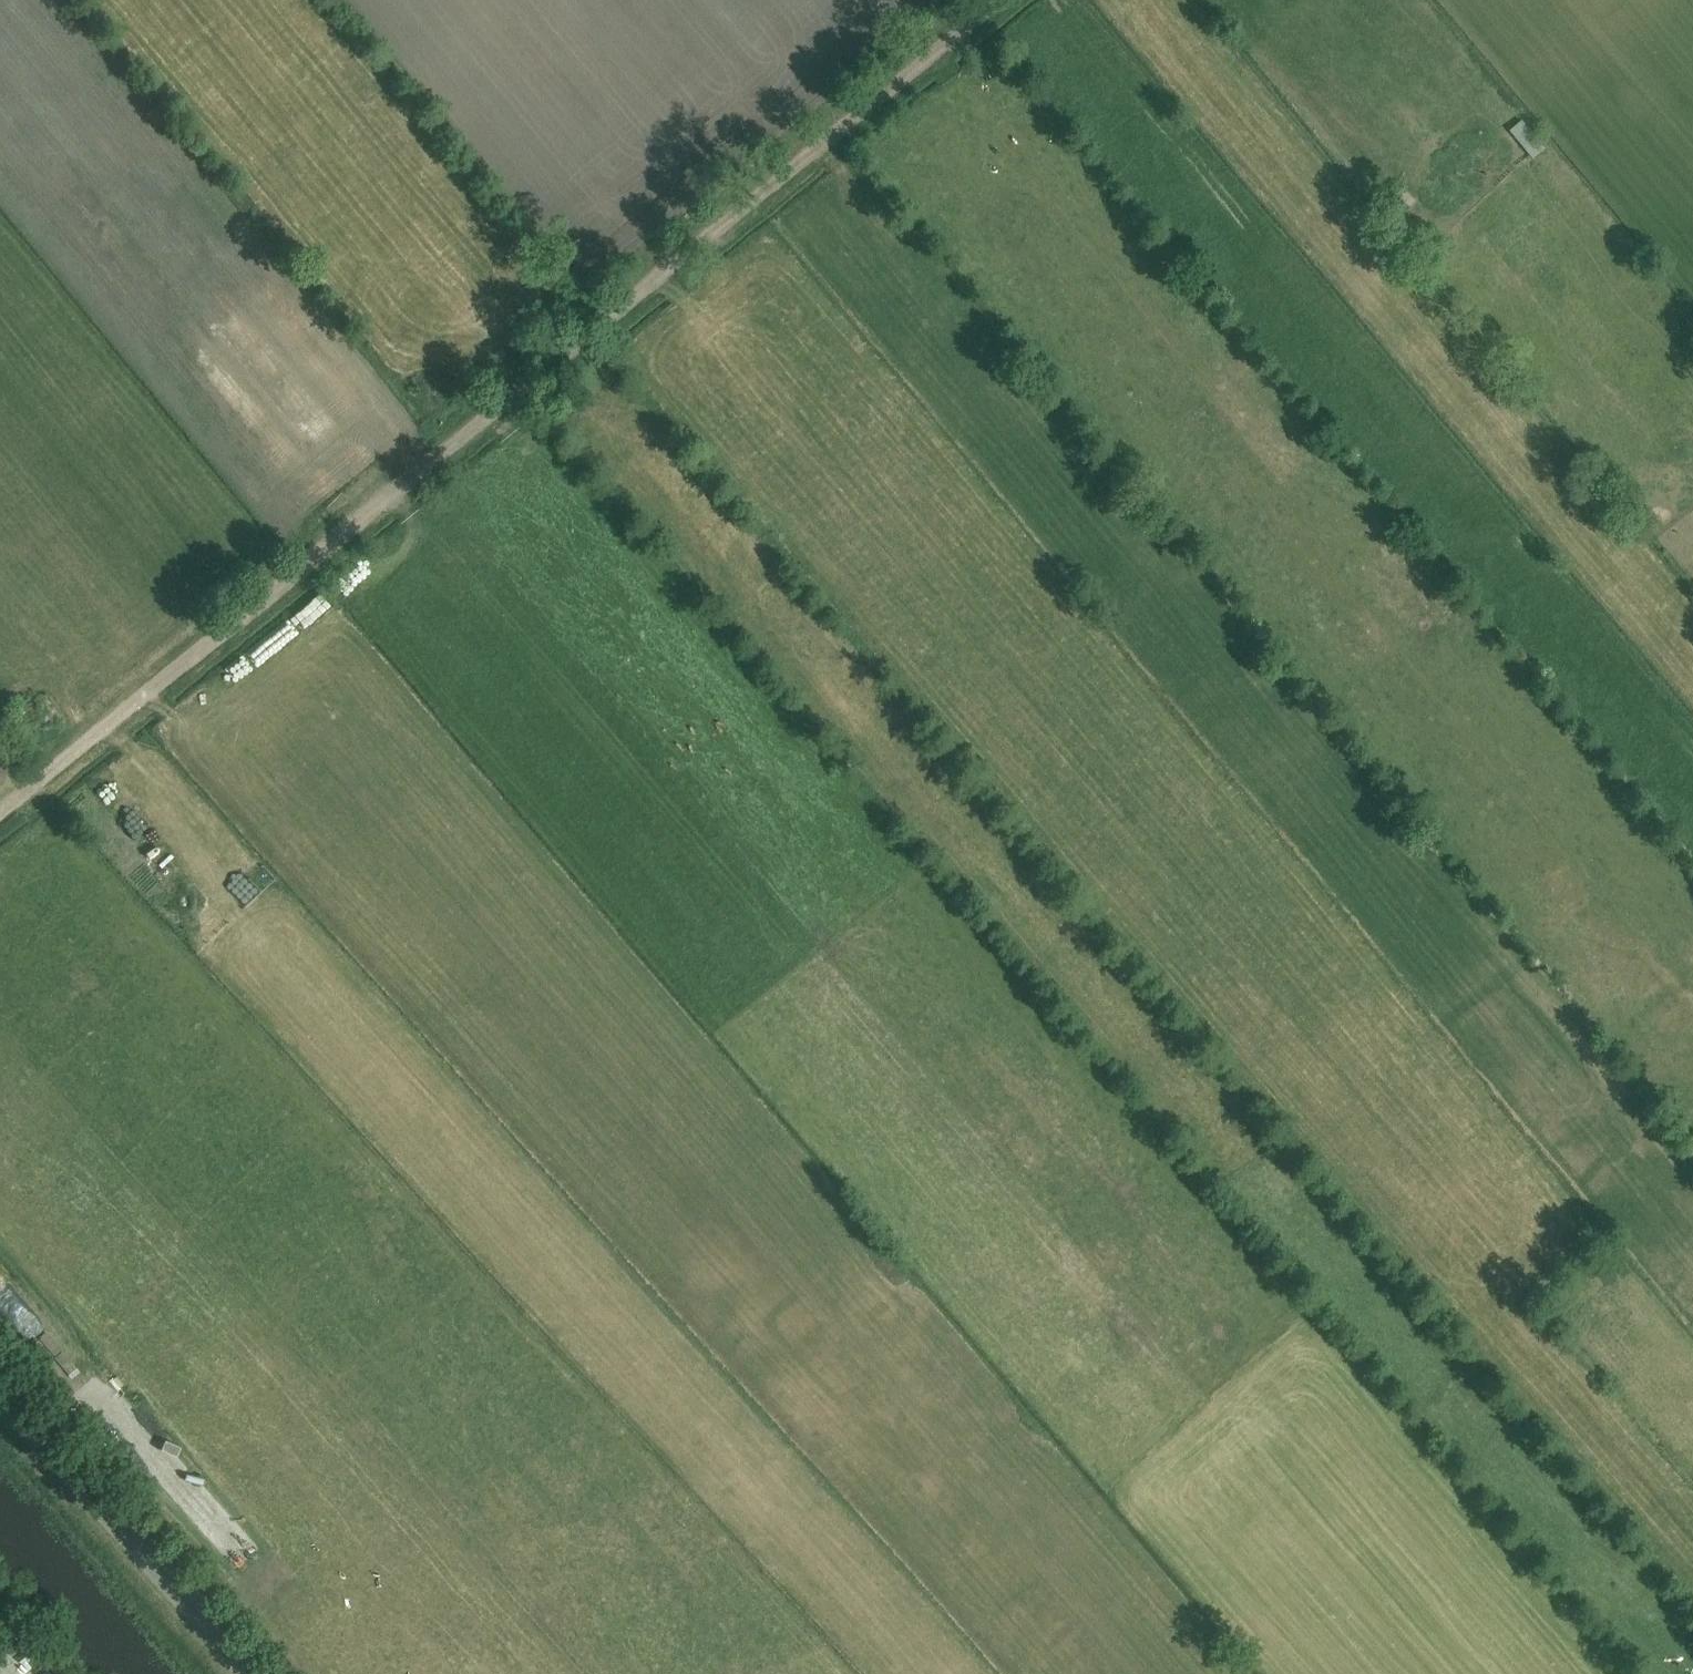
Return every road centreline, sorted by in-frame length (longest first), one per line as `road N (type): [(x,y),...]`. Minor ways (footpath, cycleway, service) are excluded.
road 1 (track): [(0,809),(993,0)]
road 2 (tertiary): [(247,1673),(0,1395)]

